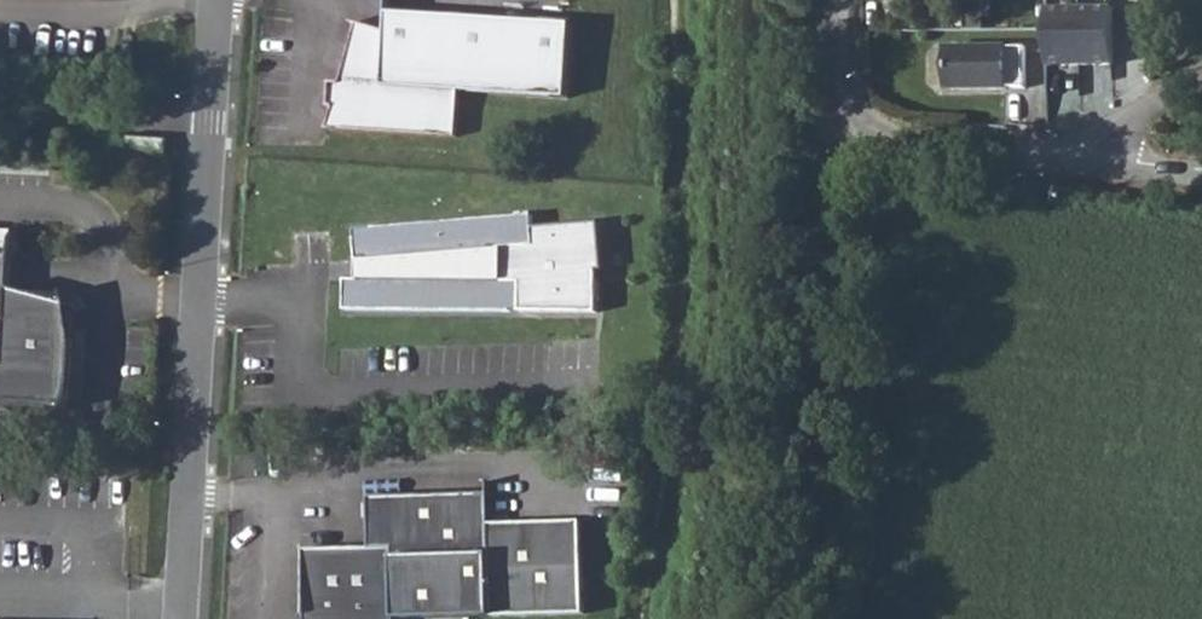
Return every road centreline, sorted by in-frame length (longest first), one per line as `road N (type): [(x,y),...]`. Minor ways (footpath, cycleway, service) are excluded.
road 1 (unclassified): [(179,618),(211,0)]
road 2 (track): [(851,134),(824,228),(816,421),(794,618)]
road 3 (unclassified): [(834,0),(837,99),(851,134),(868,143),(1078,154)]
road 4 (residential): [(1078,154),(1201,75)]
road 5 (unclassified): [(1078,154),(1201,167)]

